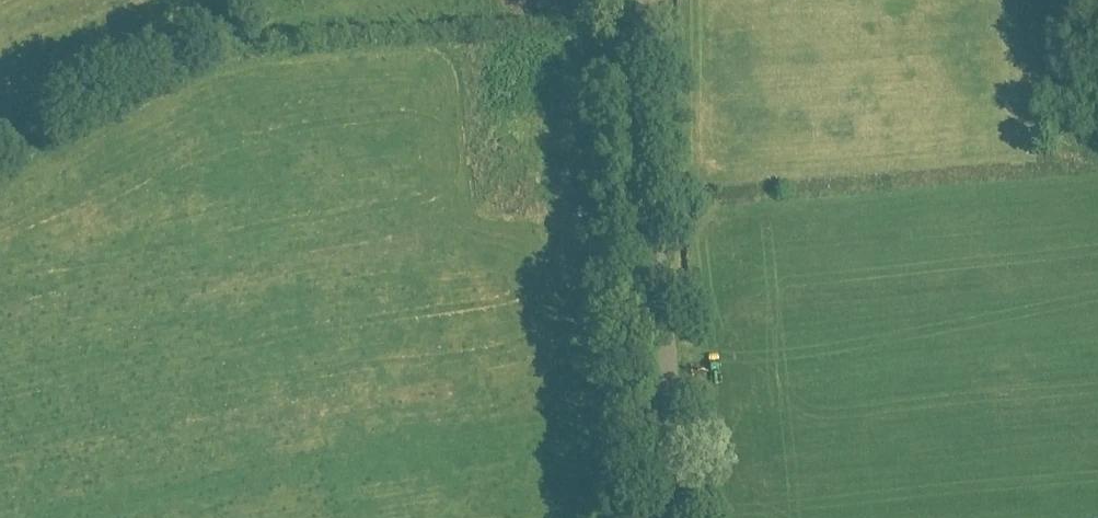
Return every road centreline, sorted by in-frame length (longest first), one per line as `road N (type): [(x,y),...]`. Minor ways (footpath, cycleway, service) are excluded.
road 1 (unknown): [(251,515),(400,424),(562,376),(854,340),(1097,334)]
road 2 (unknown): [(647,41),(276,60),(0,208)]
road 3 (residential): [(684,517),(646,0)]
road 4 (unknown): [(401,56),(402,117),(290,270),(265,267),(181,109)]
road 5 (unknown): [(251,515),(188,425),(112,340),(0,247)]
road 6 (unknown): [(0,288),(68,341),(143,422),(178,472),(184,517)]
road 7 (unknown): [(437,517),(477,477),(678,460)]
road 8 (unknown): [(998,337),(1012,402),(1027,411),(1043,406),(1047,335)]
road 9 (unknown): [(324,223),(258,109)]

